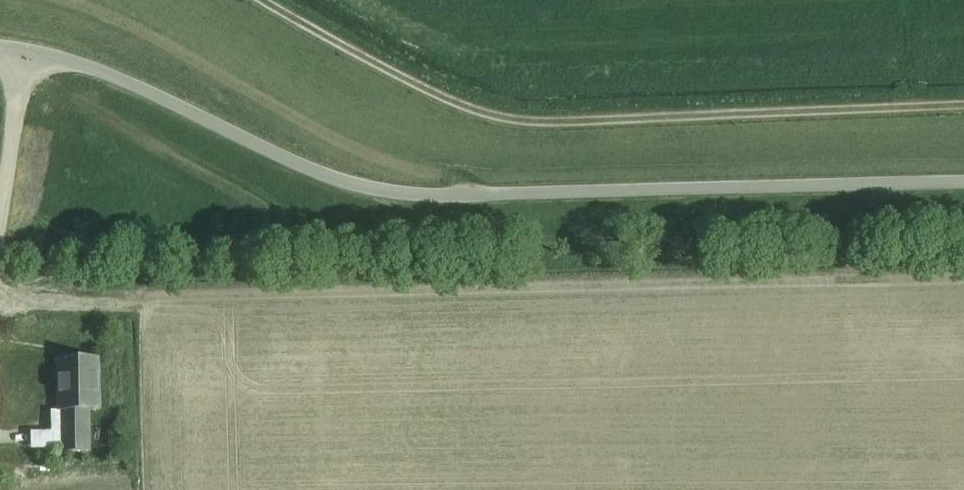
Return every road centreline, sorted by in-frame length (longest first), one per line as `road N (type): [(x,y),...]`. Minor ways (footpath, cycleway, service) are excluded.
road 1 (unclassified): [(963,178),(330,178),(25,45),(0,43)]
road 2 (track): [(270,0),(496,120),(963,110)]

